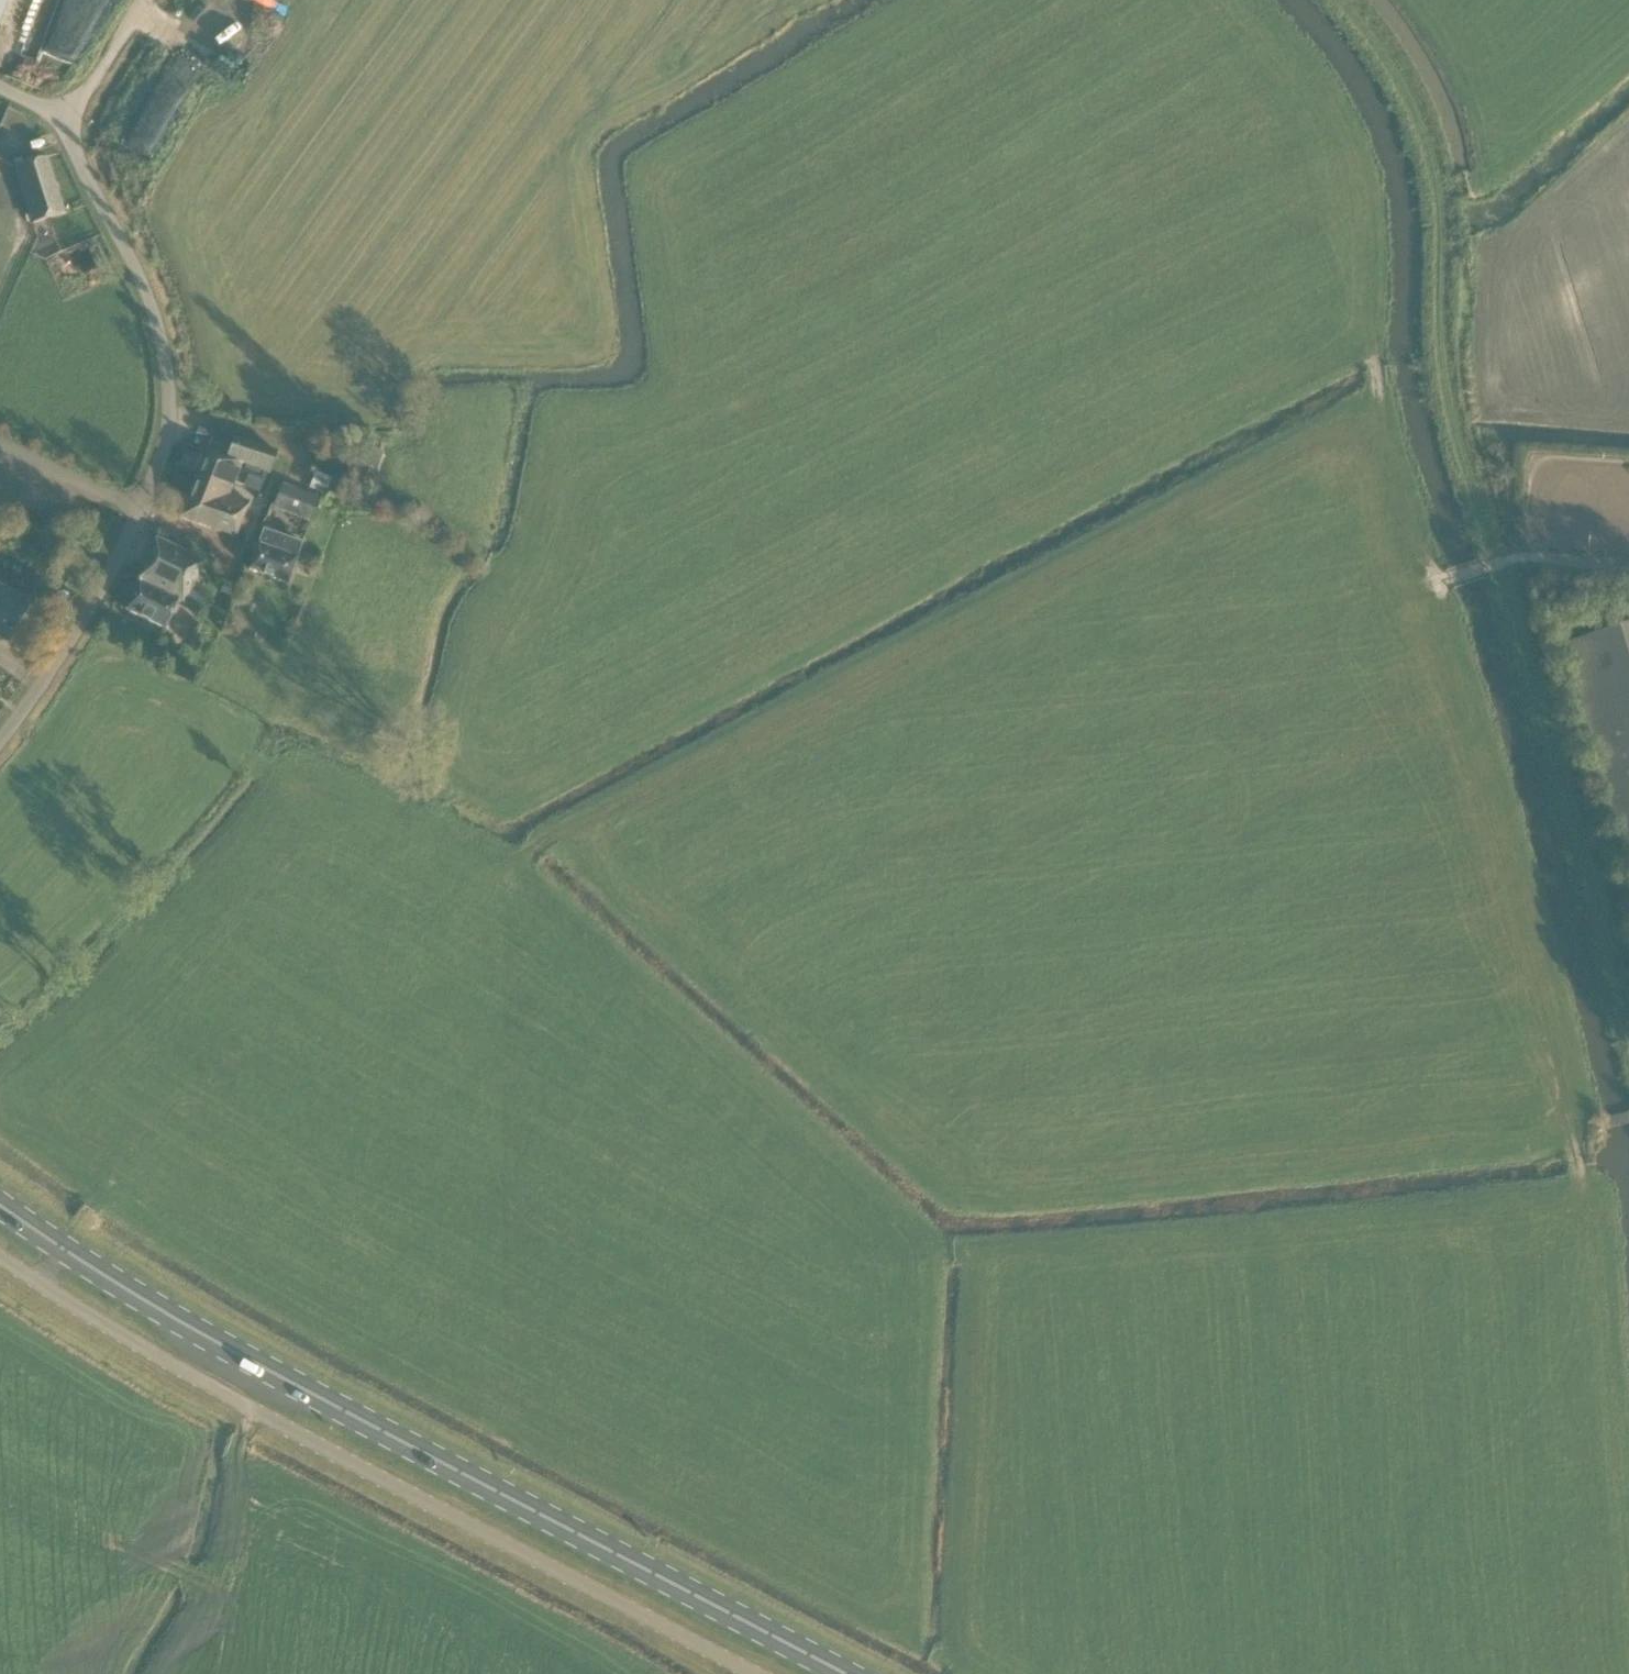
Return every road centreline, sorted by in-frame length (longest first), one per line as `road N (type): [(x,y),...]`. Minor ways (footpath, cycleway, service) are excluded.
road 1 (track): [(1628,1025),(1445,377),(1432,161),(1376,41),(1344,0)]
road 2 (primary): [(844,1673),(245,1358),(0,1204)]
road 3 (unclassified): [(752,1673),(229,1397),(0,1258)]
road 4 (unclassified): [(139,511),(167,434),(164,358),(142,287),(59,122)]
road 5 (unclassified): [(0,742),(42,686),(139,511)]
road 6 (residential): [(139,511),(0,444)]
road 7 (unclassified): [(59,122),(145,0)]

